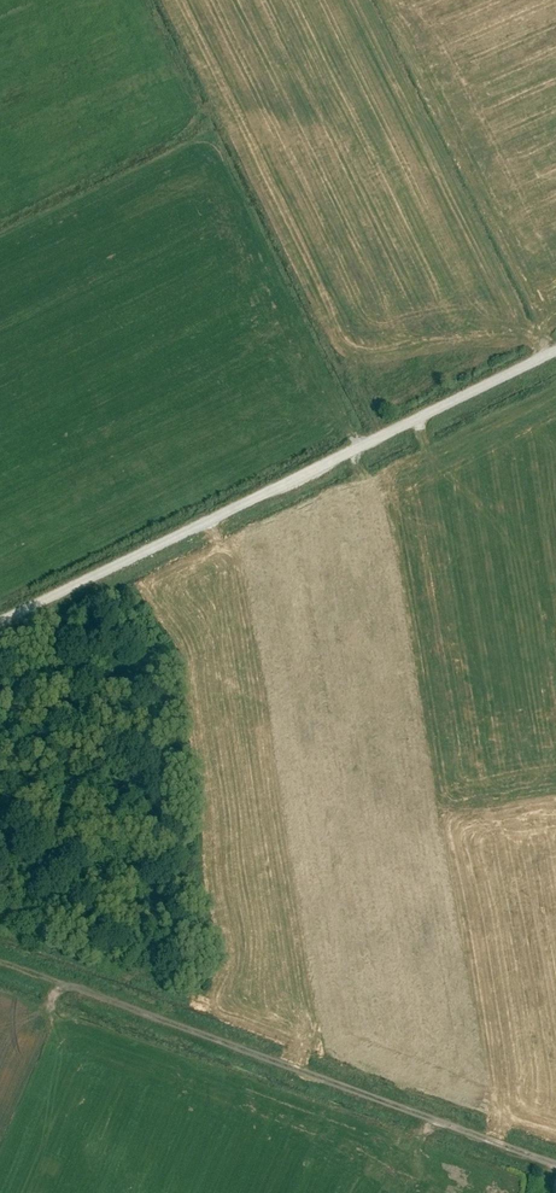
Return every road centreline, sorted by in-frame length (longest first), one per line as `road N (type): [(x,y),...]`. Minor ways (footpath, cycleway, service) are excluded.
road 1 (unclassified): [(555,343),(151,533),(0,614)]
road 2 (track): [(0,965),(555,1165)]

